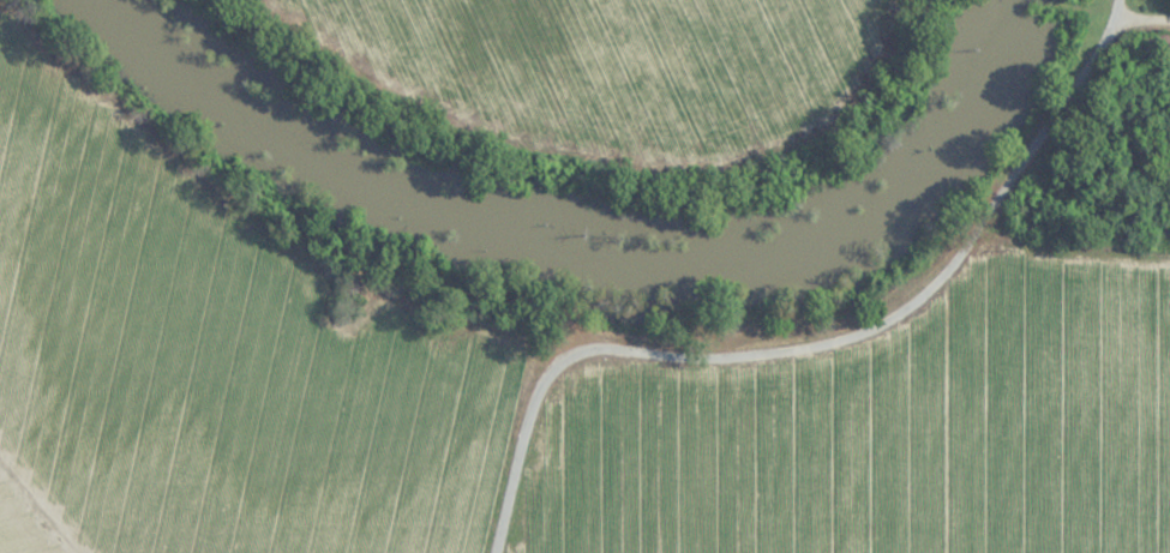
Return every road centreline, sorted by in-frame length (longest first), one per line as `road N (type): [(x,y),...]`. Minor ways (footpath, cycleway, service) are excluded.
road 1 (residential): [(494,552),(545,380),(578,356),(781,354),(840,343),(895,315),(937,282),(1048,130),(1114,14)]
road 2 (track): [(268,0),(342,65),(547,149),(647,176),(802,151),(828,136),(880,82),(916,0)]

